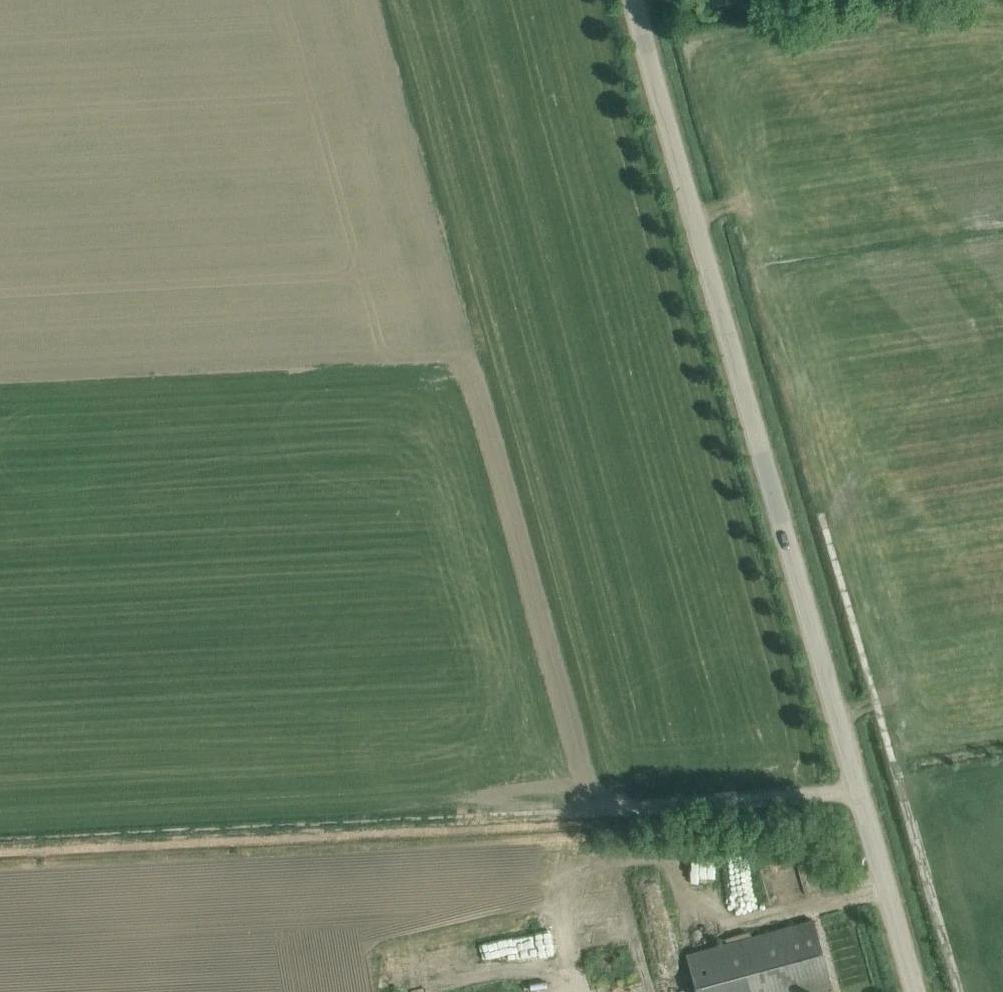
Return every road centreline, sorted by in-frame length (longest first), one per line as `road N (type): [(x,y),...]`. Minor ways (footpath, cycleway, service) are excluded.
road 1 (unclassified): [(916,991),(634,0)]
road 2 (track): [(860,793),(0,842)]

